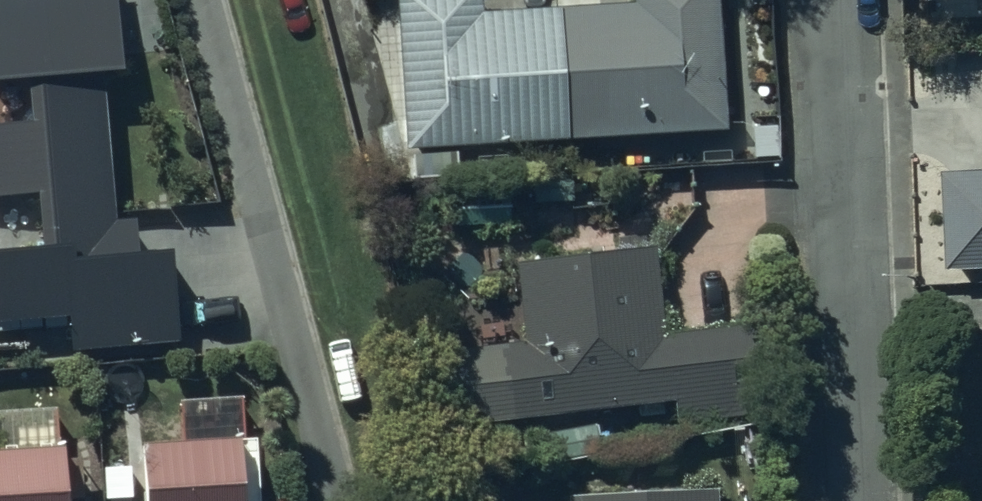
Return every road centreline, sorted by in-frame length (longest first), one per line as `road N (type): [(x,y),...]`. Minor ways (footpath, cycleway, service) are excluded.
road 1 (residential): [(330,500),(202,0)]
road 2 (residential): [(834,0),(853,500)]

